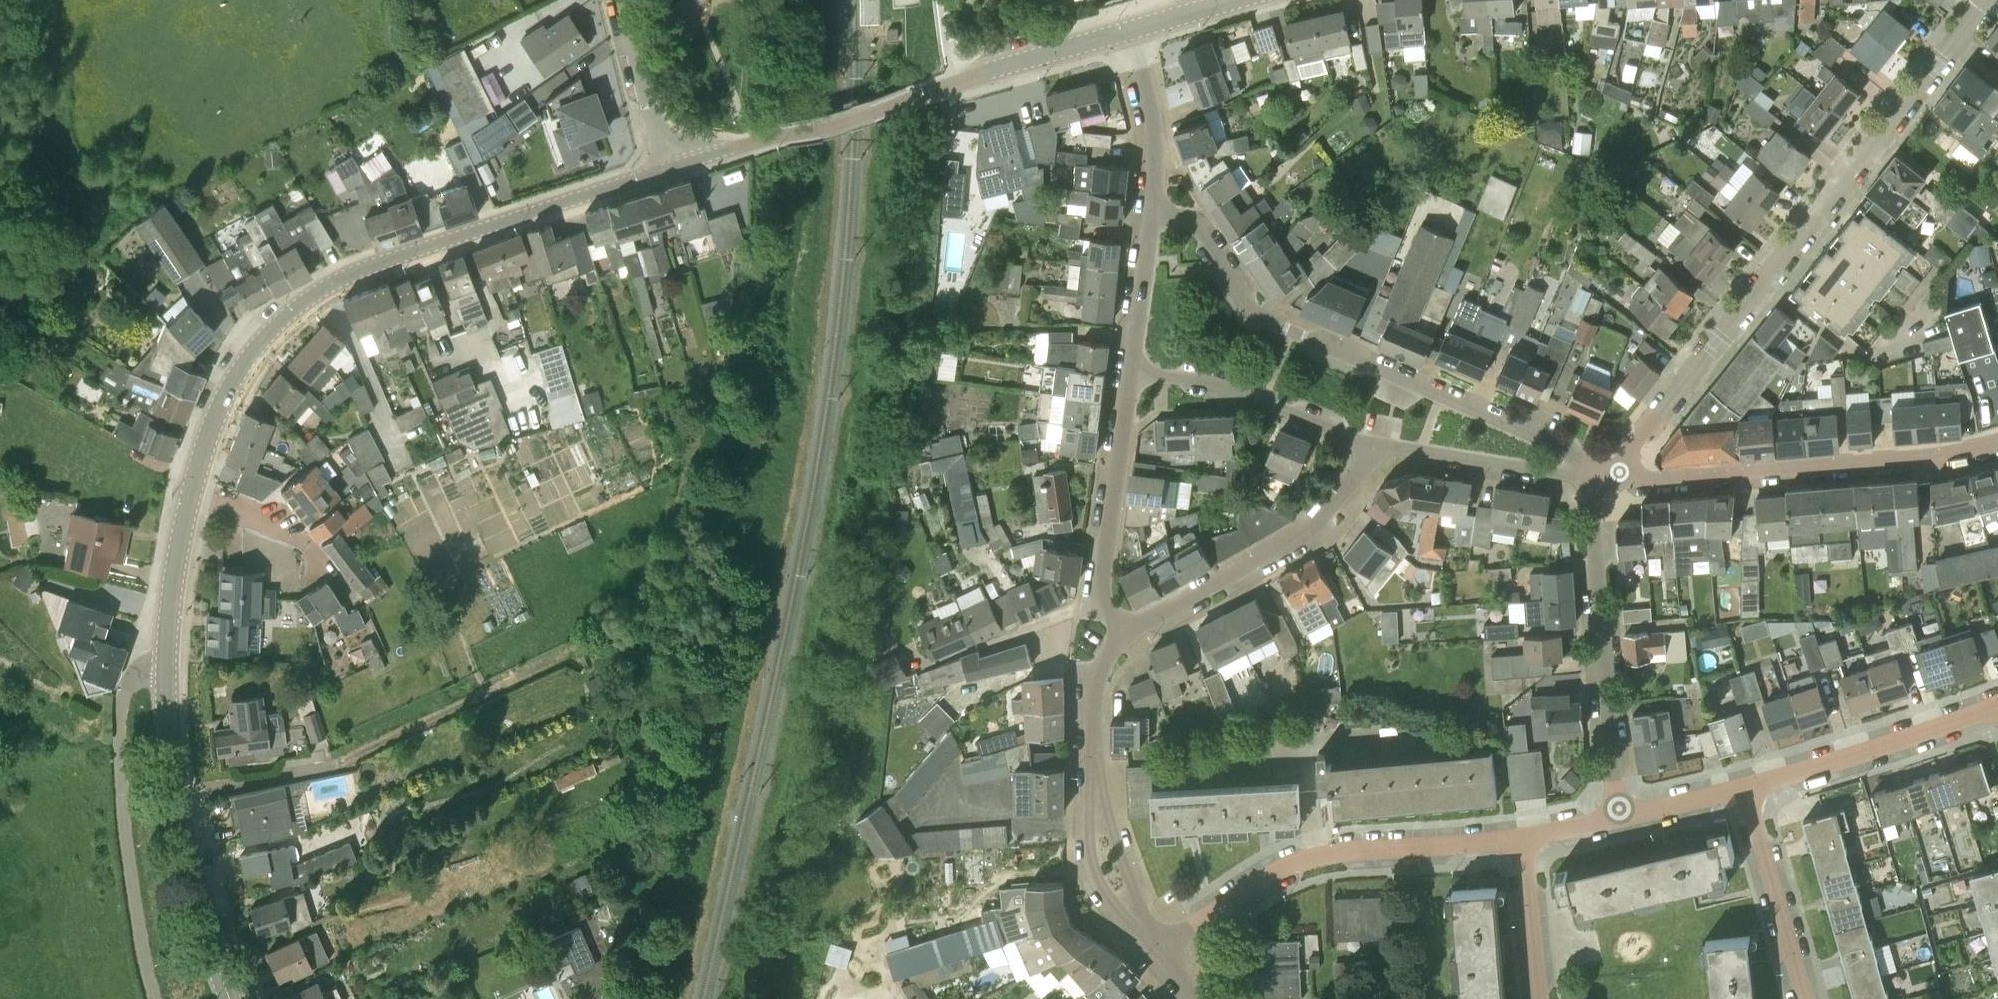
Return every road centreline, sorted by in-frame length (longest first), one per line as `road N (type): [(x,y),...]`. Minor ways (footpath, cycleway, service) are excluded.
road 1 (tertiary): [(190,491),(234,377),(274,327),(320,290),(424,247),(667,168)]
road 2 (residential): [(1605,475),(1988,0)]
road 3 (residential): [(1605,475),(1264,319),(1197,226),(1152,213)]
road 4 (tertiary): [(232,998),(201,910),(169,752),(169,626),(190,491)]
road 5 (tertiary): [(667,168),(1129,32)]
road 6 (residential): [(1605,475),(1821,468),(1997,445)]
road 7 (residential): [(1157,946),(1303,860),(1522,839)]
road 8 (residential): [(1617,818),(1596,523),(1605,475)]
road 9 (residential): [(1127,633),(1300,536),(1355,480),(1374,444)]
road 10 (residential): [(1127,633),(1101,591),(1131,373)]
road 11 (residential): [(1745,783),(1997,705)]
road 12 (residential): [(1131,373),(1206,380),(1374,444)]
road 13 (residential): [(1374,444),(1605,475)]
road 14 (residential): [(1806,998),(1745,783)]
road 15 (residential): [(1096,774),(1090,832),(1096,874),(1157,946)]
road 16 (residential): [(1152,213),(1152,117),(1129,32)]
road 17 (residential): [(1157,946),(1096,774)]
road 18 (residential): [(667,168),(620,0)]
road 19 (residential): [(190,491),(283,527),(308,544),(328,575)]
road 20 (residential): [(1131,373),(1152,213)]
road 21 (residential): [(1539,998),(1522,839)]
road 22 (residential): [(1096,774),(1093,687),(1100,664),(1127,633)]
road 23 (residential): [(1617,818),(1745,783)]

